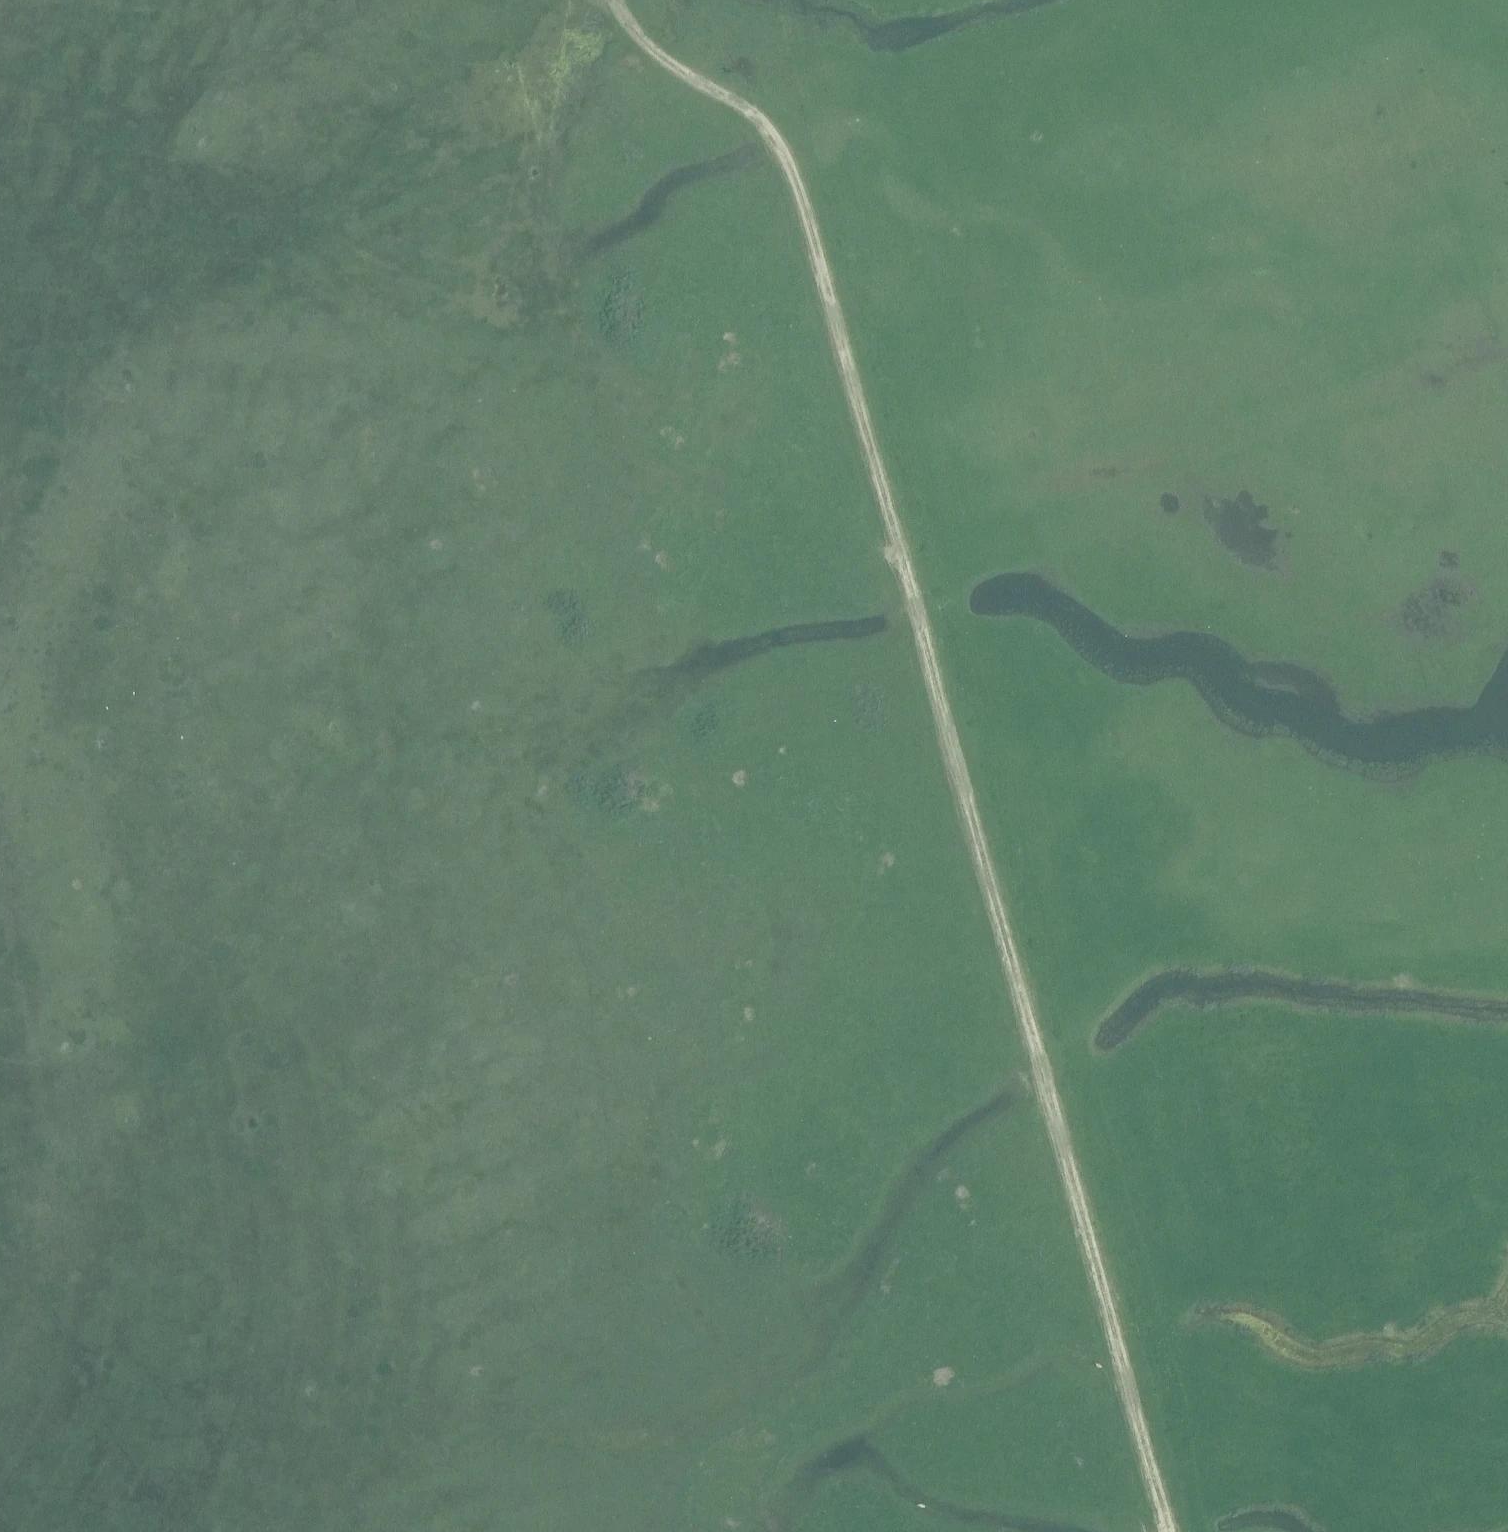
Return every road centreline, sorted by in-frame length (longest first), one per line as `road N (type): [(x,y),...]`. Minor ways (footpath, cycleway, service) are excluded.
road 1 (track): [(607,0),(650,57),(759,123),(779,152),(852,357),(916,612),(975,787),(1177,1531)]

